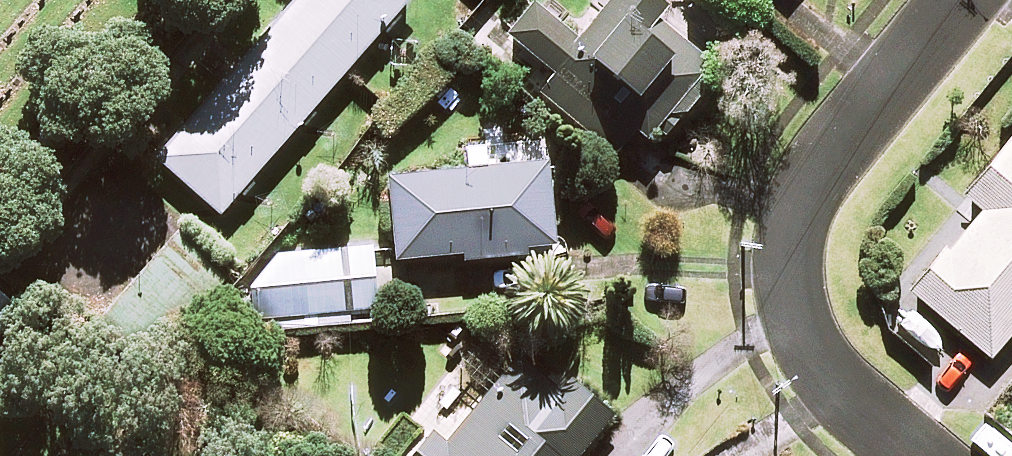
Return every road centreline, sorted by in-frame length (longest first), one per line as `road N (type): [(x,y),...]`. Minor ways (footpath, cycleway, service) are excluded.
road 1 (residential): [(923,455),(831,376),(798,327),(788,266),(805,195),(967,0)]

